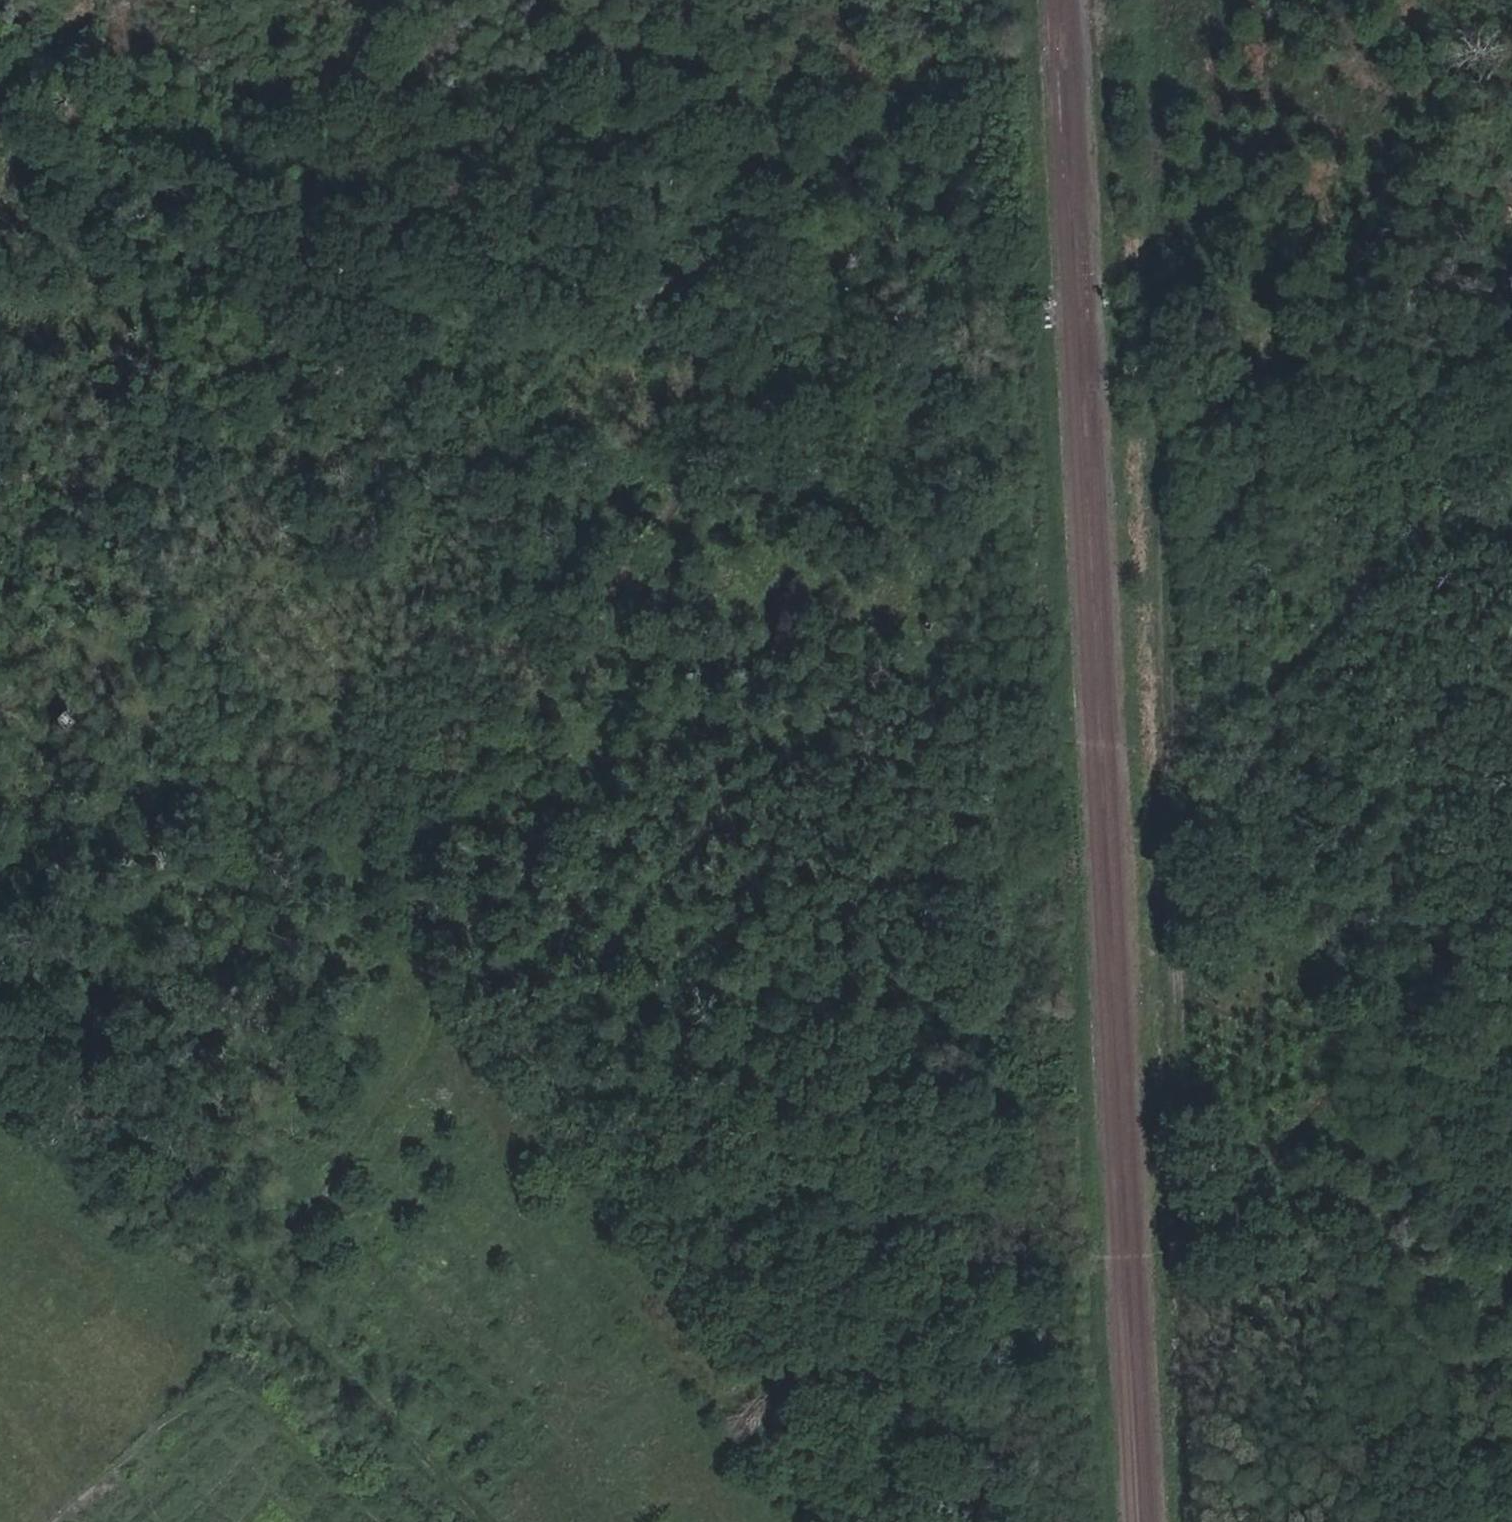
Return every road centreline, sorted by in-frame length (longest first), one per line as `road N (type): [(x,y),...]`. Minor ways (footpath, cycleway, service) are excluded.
road 1 (track): [(1205,1521),(1173,848),(1177,754)]
road 2 (track): [(1177,754),(1158,539),(1145,0)]

